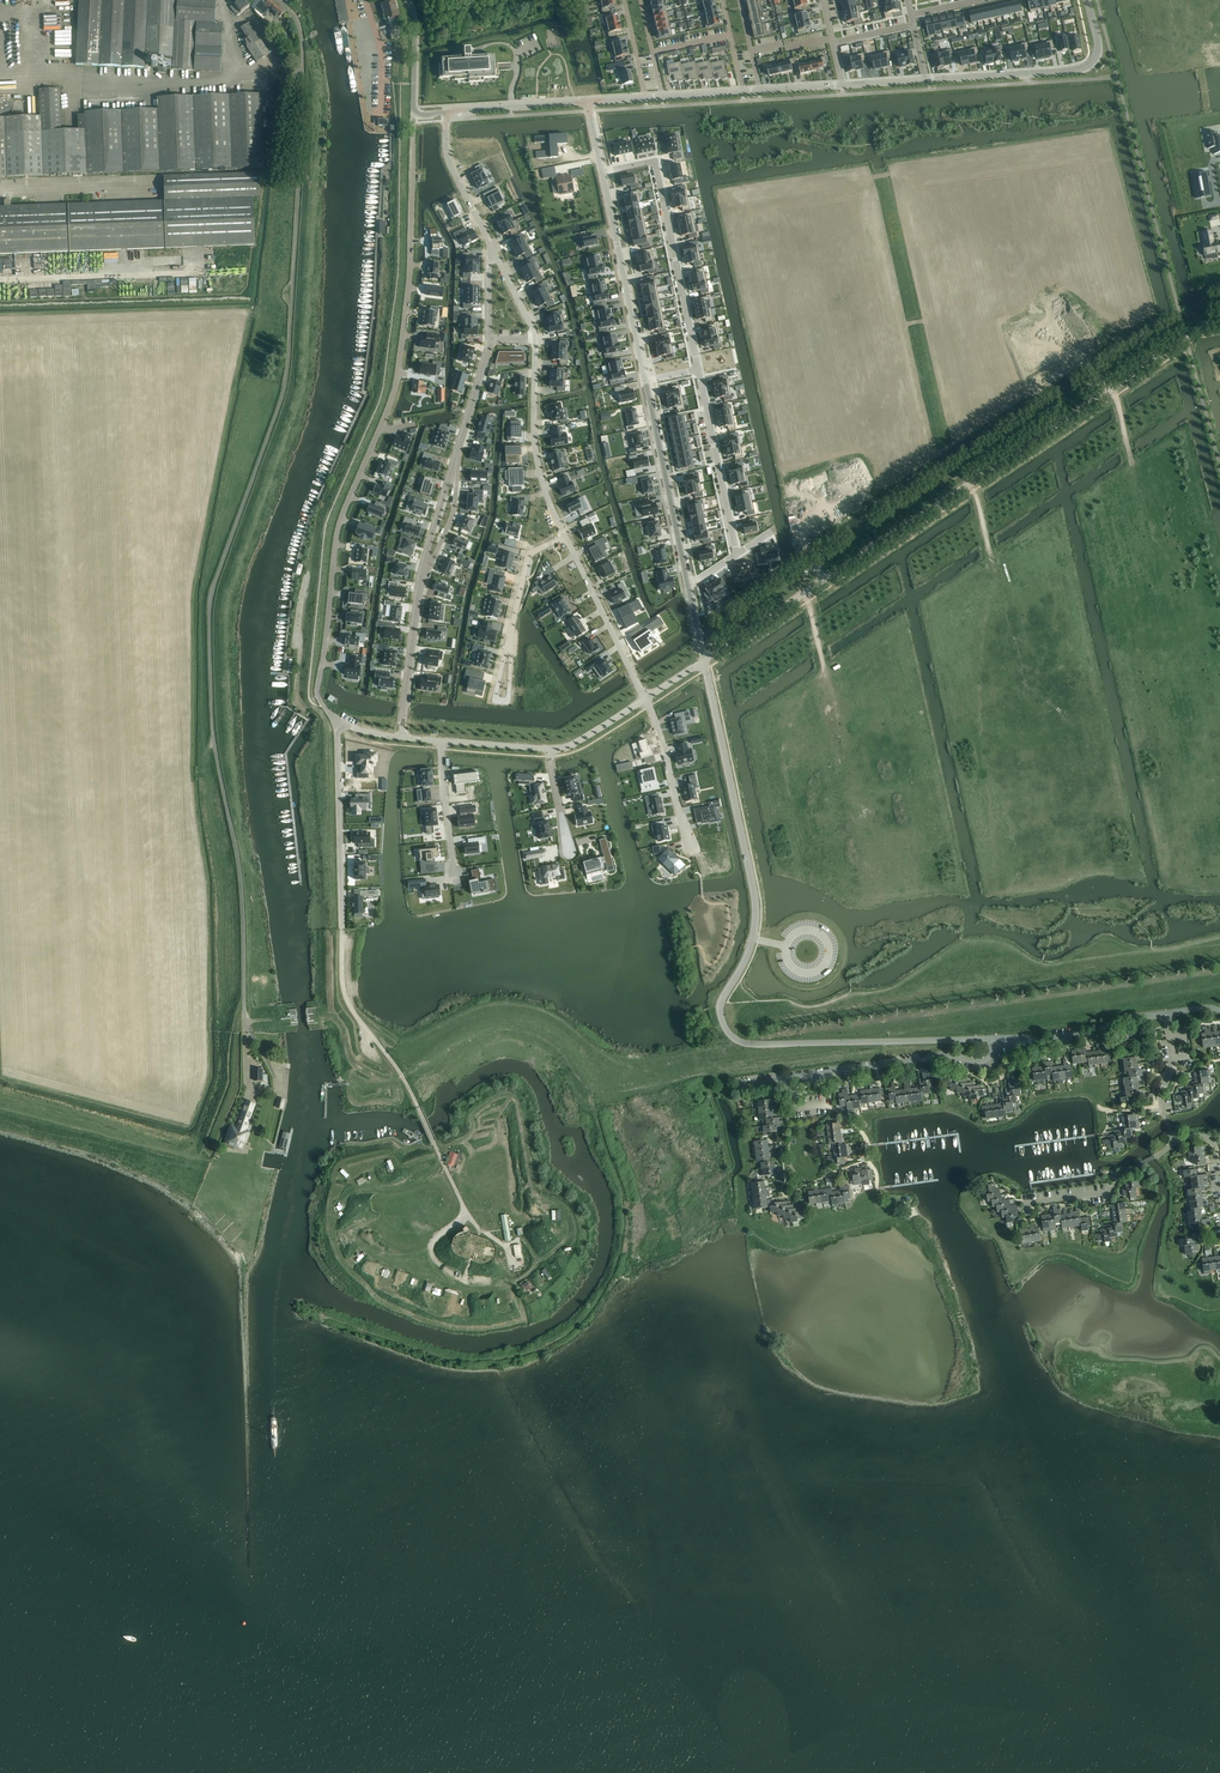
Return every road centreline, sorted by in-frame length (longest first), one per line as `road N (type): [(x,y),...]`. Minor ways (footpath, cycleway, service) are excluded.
road 1 (unclassified): [(243,1005),(240,869),(214,744),(210,610),(285,384),(303,56),(296,18),(277,0)]
road 2 (residential): [(335,720),(317,689),(335,540),(396,383),(410,269),(413,114)]
road 3 (unclassified): [(704,660),(1186,336),(1219,322)]
road 4 (residential): [(801,1043),(742,1042),(721,1016),(749,950),(755,904),(704,660)]
road 5 (track): [(400,1052),(478,1007),(506,1003),(554,1017),(615,1061),(720,1048),(736,1039)]
road 6 (residential): [(698,369),(656,161),(602,173)]
road 7 (track): [(402,1076),(476,1029),(524,1026),(565,1050),(594,1106)]
road 8 (tertiary): [(925,80),(1087,66),(1099,48),(1087,0)]
road 9 (residential): [(787,1078),(949,1055),(981,1060),(991,1055),(995,1038)]
road 10 (unclassified): [(646,380),(602,173)]
road 11 (unclassified): [(688,585),(646,380)]
road 12 (residential): [(340,929),(335,720)]
road 13 (residential): [(534,339),(536,454),(565,536)]
road 14 (residential): [(801,1043),(995,1038)]
road 15 (residential): [(735,553),(698,369)]
road 16 (track): [(412,1095),(347,1000),(340,929)]
road 17 (track): [(430,1248),(451,1279),(505,1285),(566,1240),(566,1222)]
road 18 (residential): [(565,536),(645,699)]
road 19 (residential): [(1025,1203),(1110,1191),(1123,1173),(1175,1142)]
road 20 (residential): [(877,1188),(862,1133),(826,1104),(792,1108),(787,1078)]
road 21 (residential): [(422,577),(401,737)]
road 22 (residential): [(691,853),(645,699)]
road 23 (residential): [(448,112),(448,160),(492,255)]
road 24 (residential): [(995,1038),(1087,1035),(1134,1017)]
road 25 (tertiary): [(448,112),(588,101)]
road 26 (residential): [(455,878),(442,741)]
road 27 (residential): [(490,339),(454,469)]
road 28 (residential): [(565,536),(528,556),(507,644)]
road 29 (residential): [(507,644),(499,701),(509,698),(511,649)]

